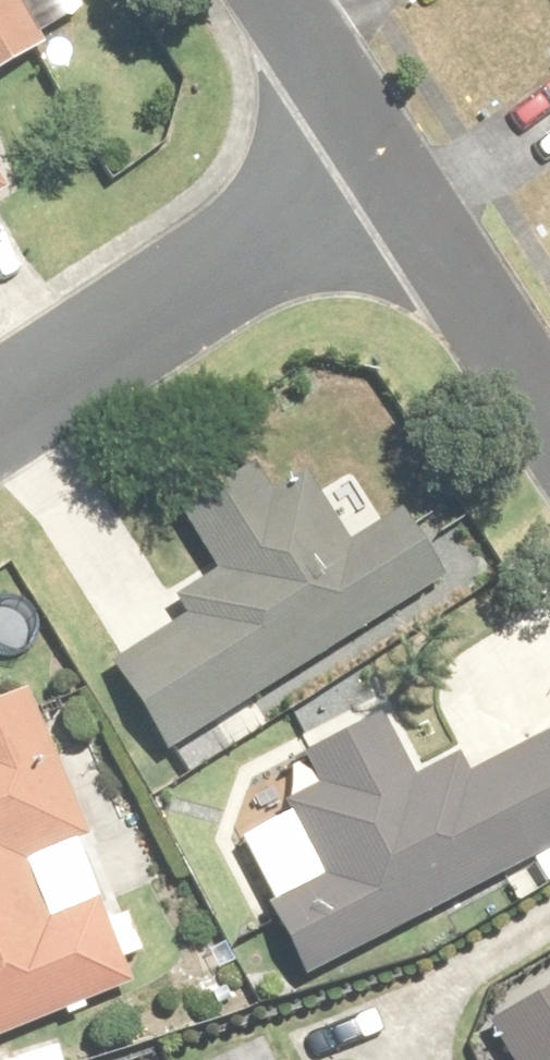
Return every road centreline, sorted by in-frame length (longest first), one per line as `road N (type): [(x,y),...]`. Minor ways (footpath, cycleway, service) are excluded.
road 1 (residential): [(0,405),(392,169)]
road 2 (residential): [(392,169),(549,423)]
road 3 (residential): [(281,0),(392,169)]

